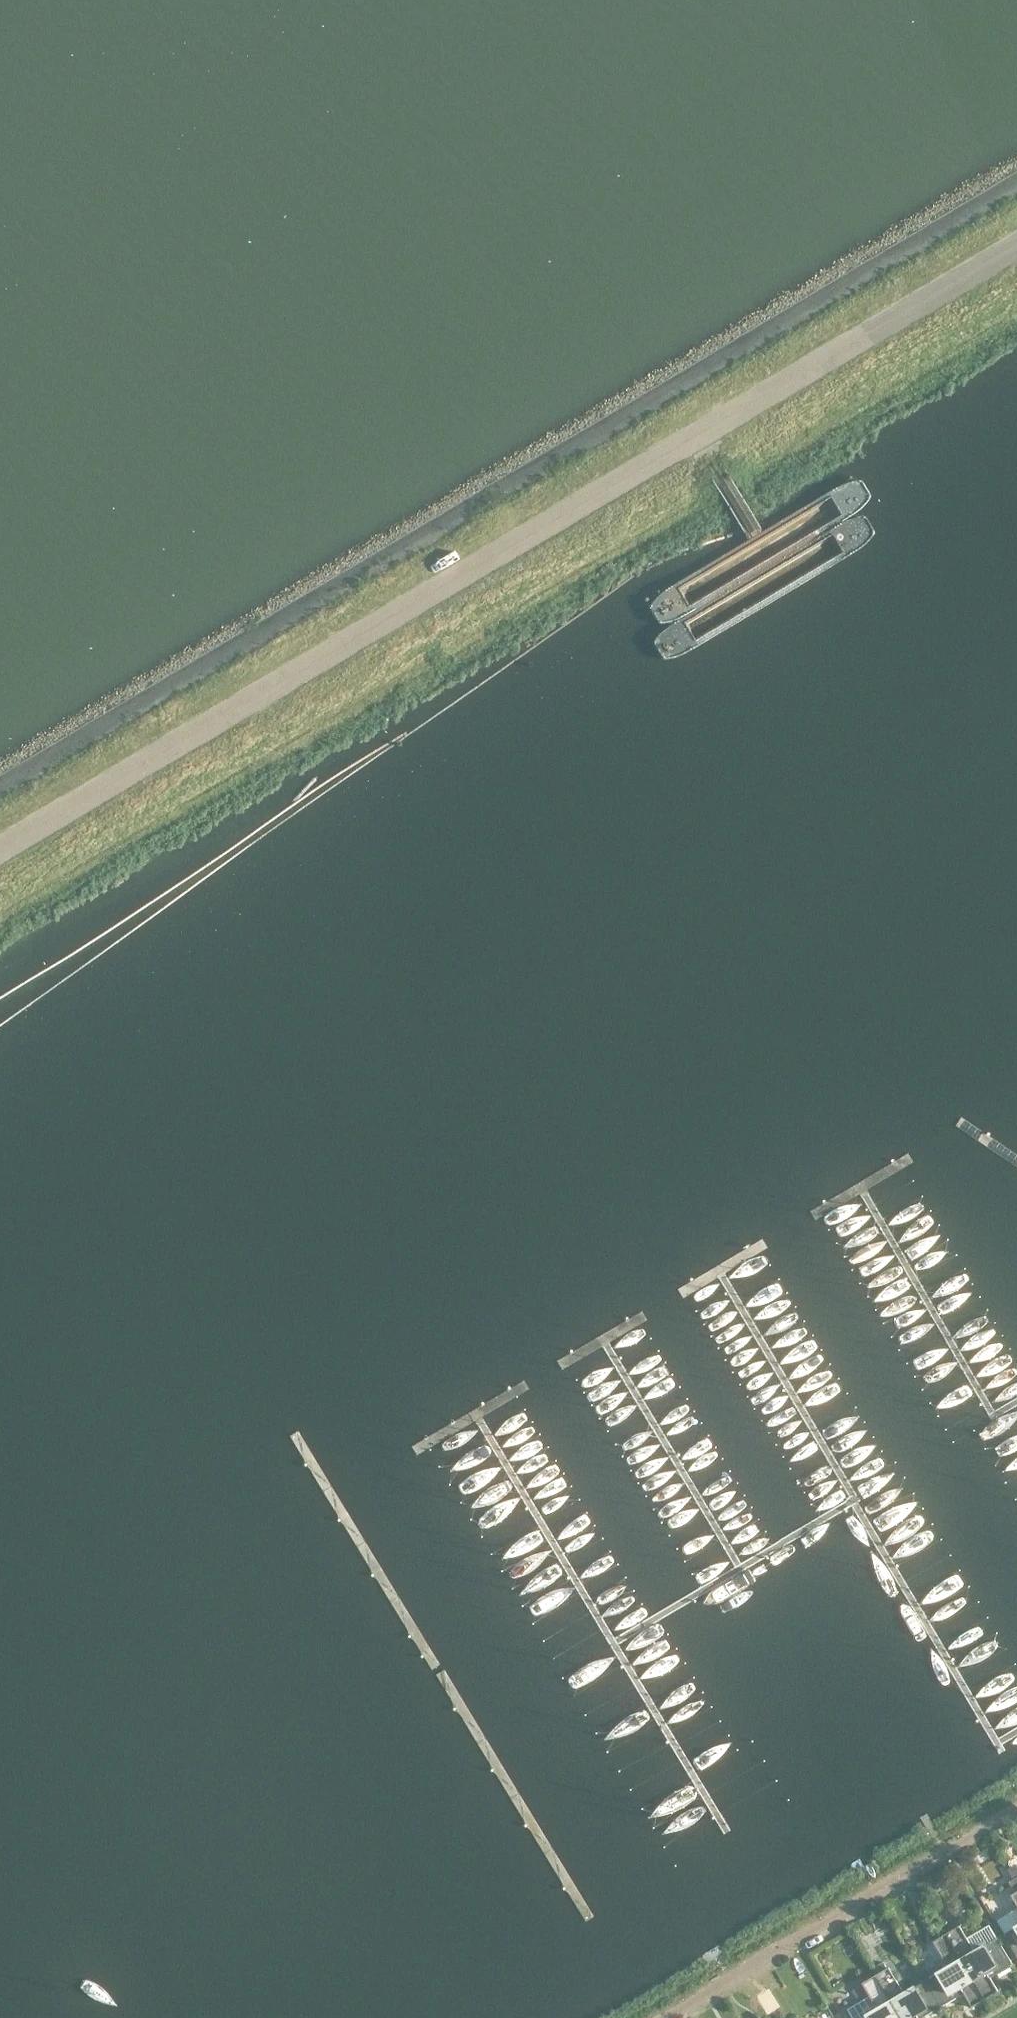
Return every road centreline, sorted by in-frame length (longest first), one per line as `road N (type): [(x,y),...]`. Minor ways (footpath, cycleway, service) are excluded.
road 1 (unclassified): [(0,852),(1016,251)]
road 2 (unclassified): [(1016,1806),(660,2017)]

